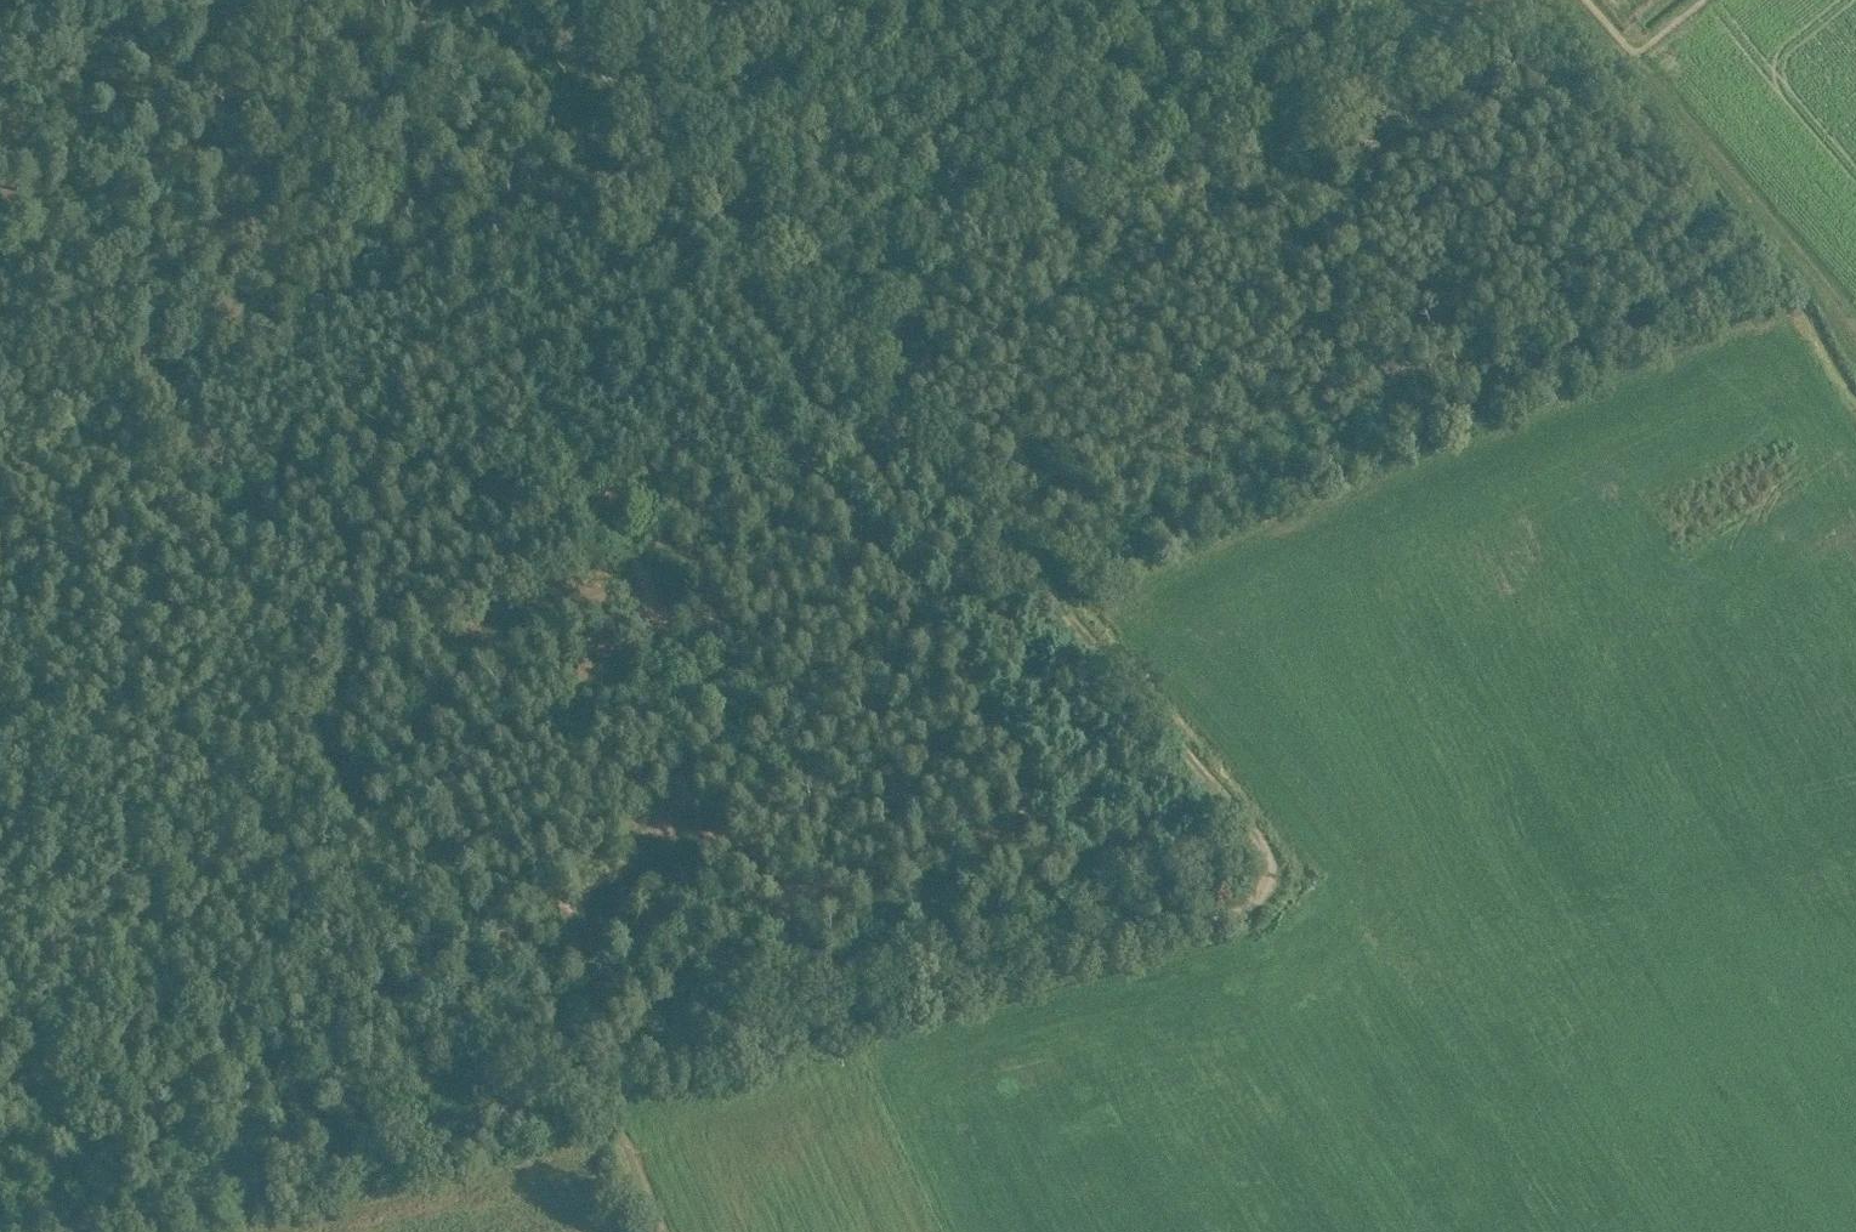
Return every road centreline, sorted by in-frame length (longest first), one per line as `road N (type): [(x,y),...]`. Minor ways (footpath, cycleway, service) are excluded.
road 1 (track): [(29,1231),(1289,892)]
road 2 (track): [(800,296),(1282,871),(1289,892)]
road 3 (track): [(552,0),(800,296)]
road 4 (track): [(1289,892),(1416,1231)]

